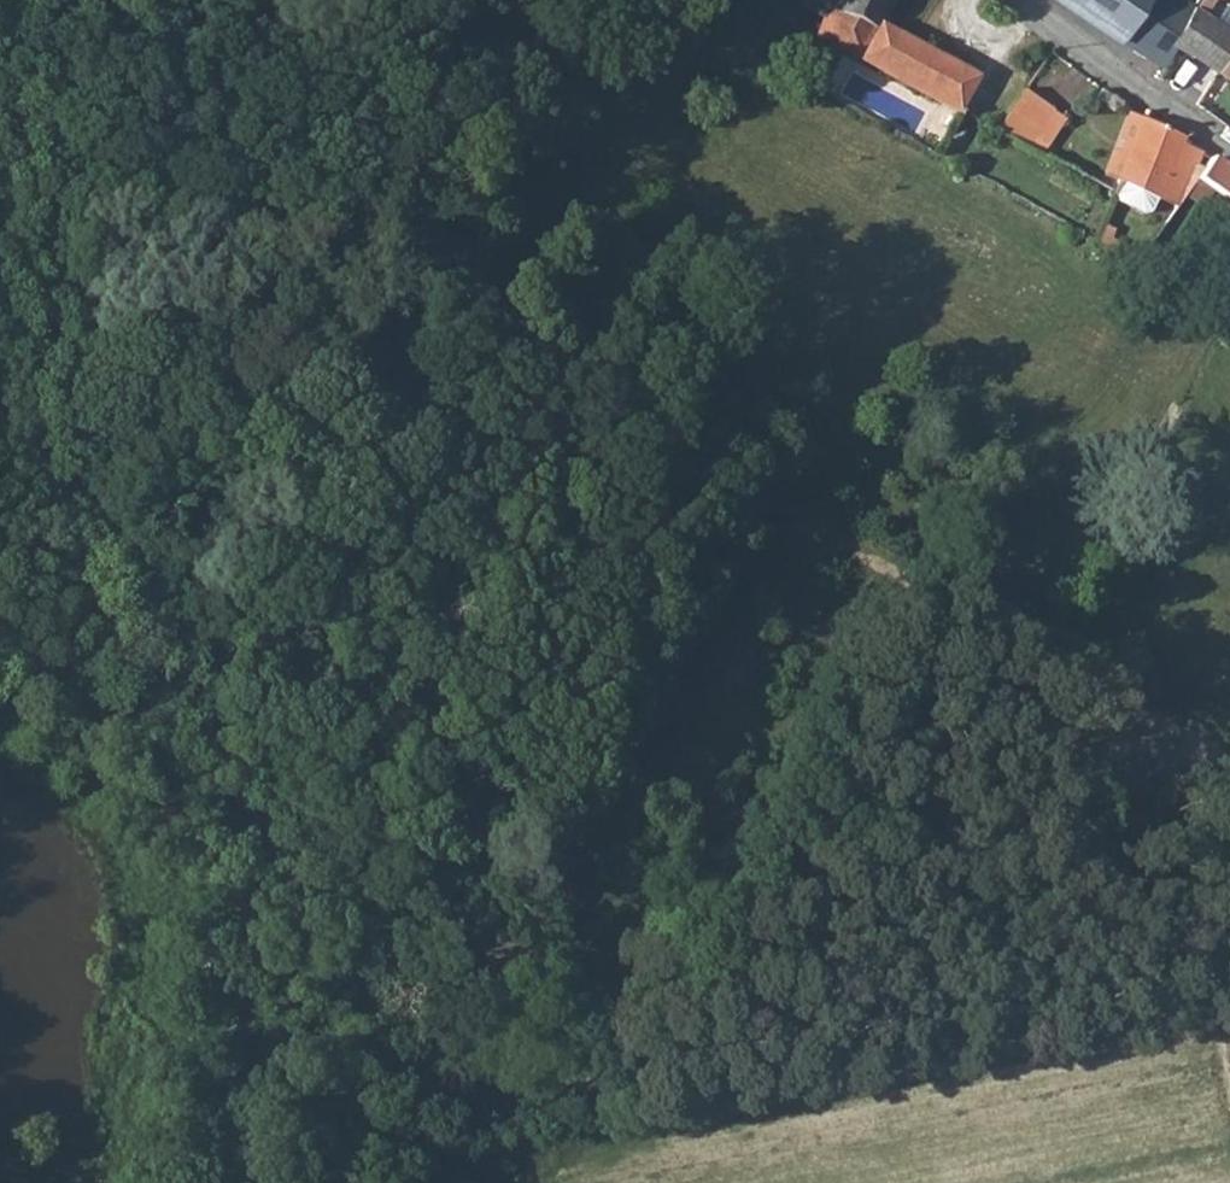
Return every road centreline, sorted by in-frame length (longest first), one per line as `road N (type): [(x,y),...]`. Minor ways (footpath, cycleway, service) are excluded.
road 1 (track): [(1229,1003),(605,1131),(562,1159),(549,1182)]
road 2 (unclassified): [(1229,149),(1018,0)]

